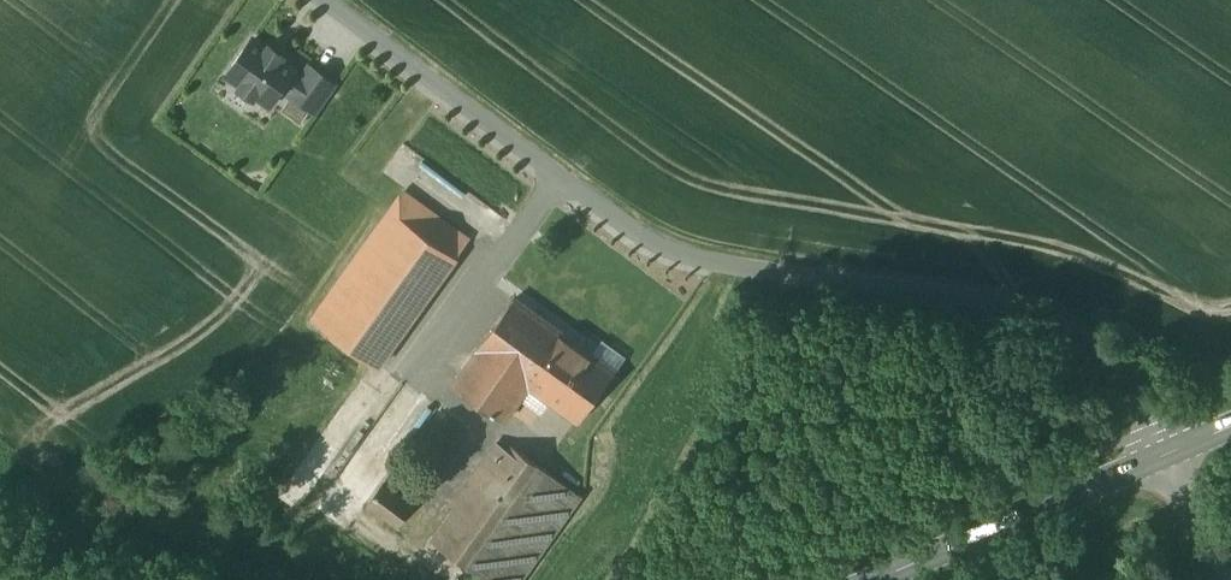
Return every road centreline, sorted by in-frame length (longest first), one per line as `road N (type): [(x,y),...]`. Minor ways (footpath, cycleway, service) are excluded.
road 1 (unclassified): [(1167,451),(1094,337),(1006,302),(721,269),(590,188),(345,0)]
road 2 (tertiary): [(866,579),(1167,451)]
road 3 (unclassified): [(1230,562),(1167,451)]

